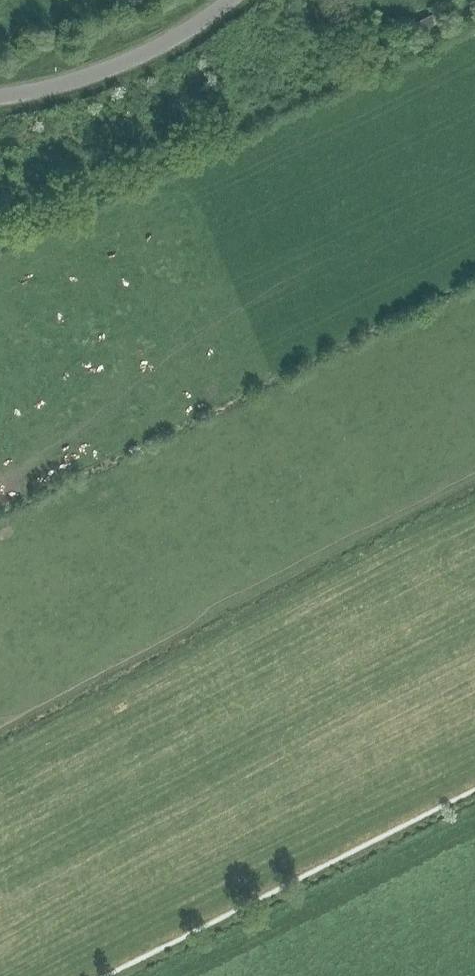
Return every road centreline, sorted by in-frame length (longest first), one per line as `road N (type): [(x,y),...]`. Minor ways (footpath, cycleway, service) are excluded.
road 1 (unclassified): [(0,95),(167,43),(231,0)]

